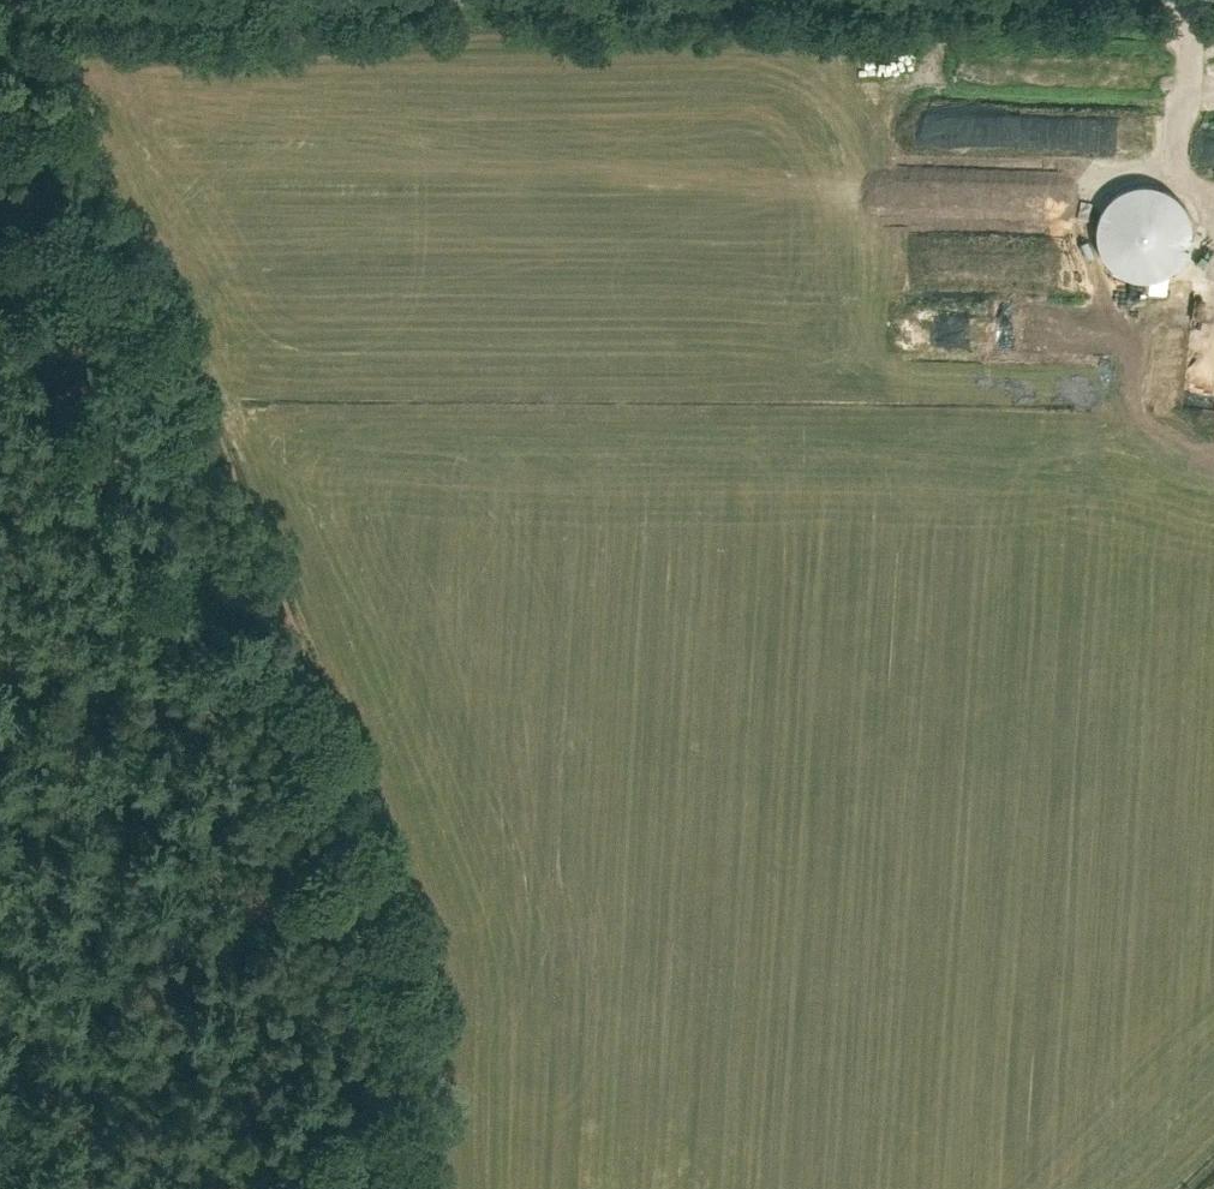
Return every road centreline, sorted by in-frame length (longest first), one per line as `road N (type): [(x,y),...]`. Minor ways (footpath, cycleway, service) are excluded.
road 1 (track): [(284,601),(402,887),(423,956),(422,1188)]

